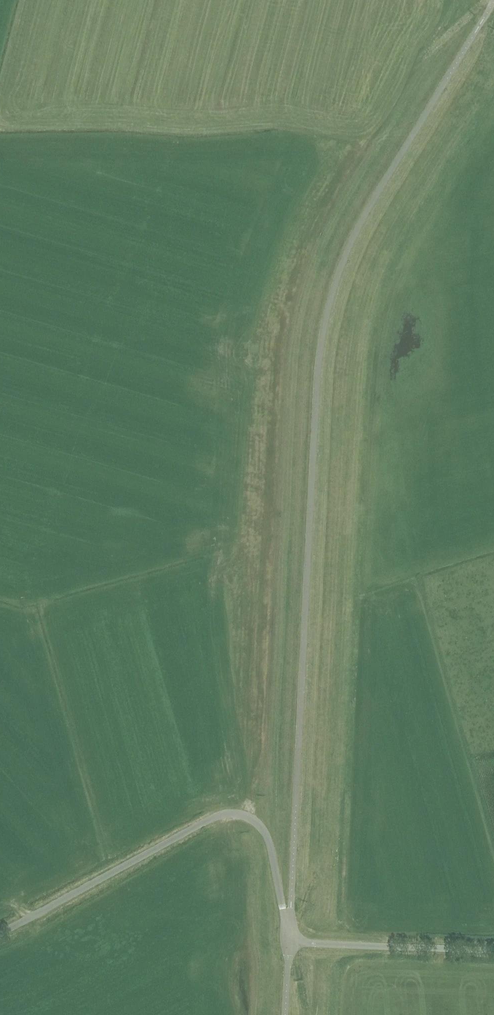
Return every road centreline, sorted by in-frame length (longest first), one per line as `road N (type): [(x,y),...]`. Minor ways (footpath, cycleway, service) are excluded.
road 1 (unclassified): [(0,932),(208,818),(236,812),(265,831),(289,940),(493,950)]

